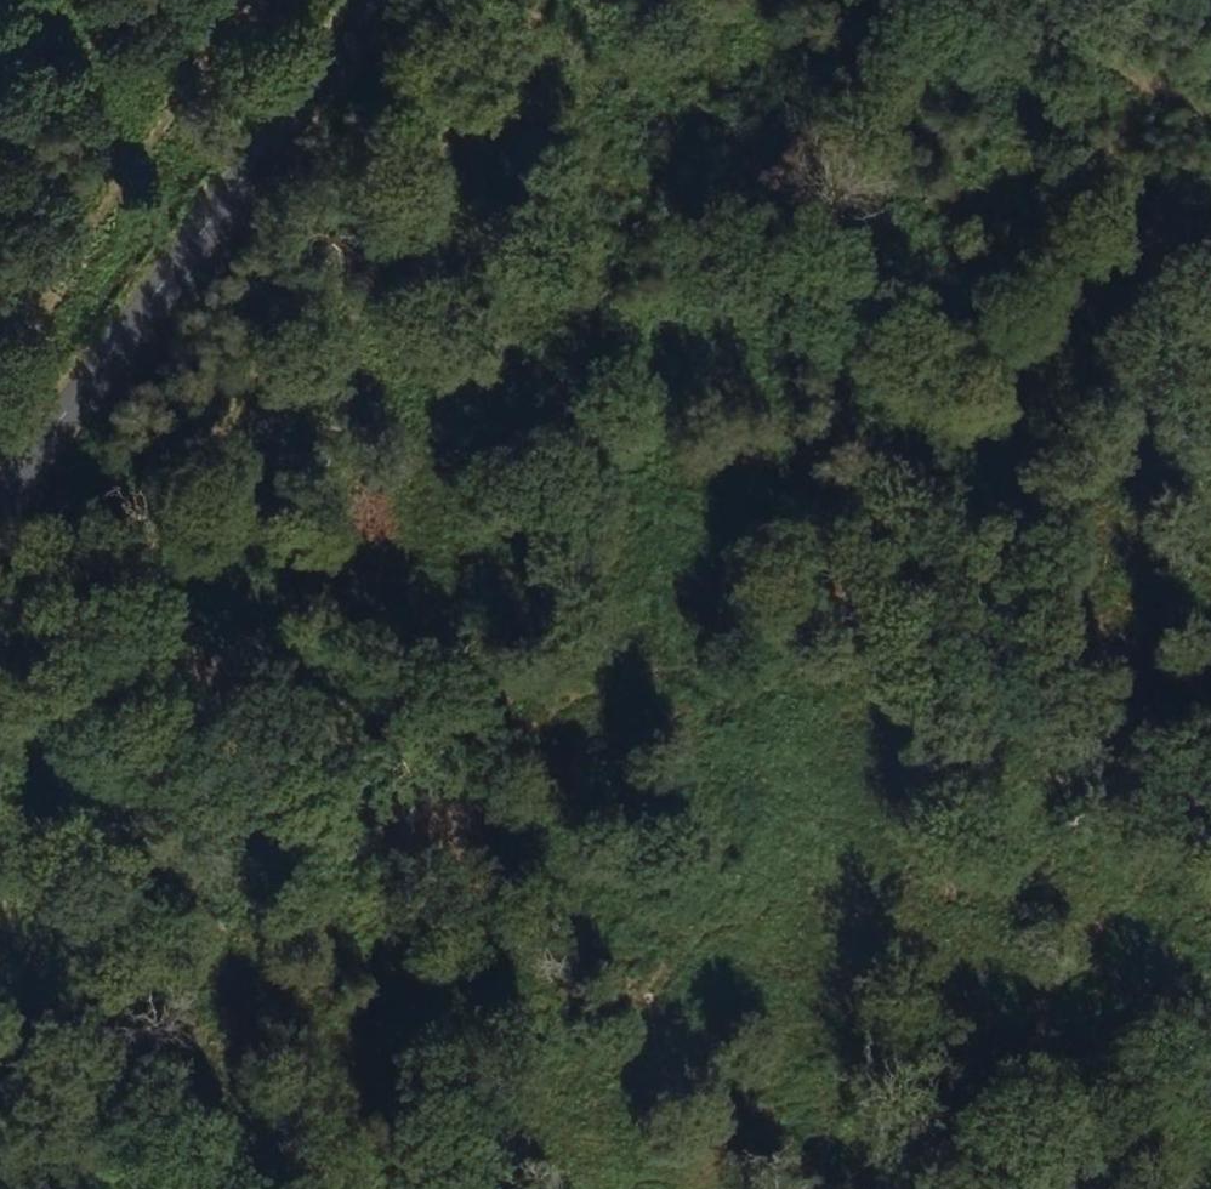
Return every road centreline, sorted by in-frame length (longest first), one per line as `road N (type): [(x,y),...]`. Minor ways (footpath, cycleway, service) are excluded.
road 1 (tertiary): [(381,0),(0,498)]
road 2 (track): [(0,355),(244,0)]

